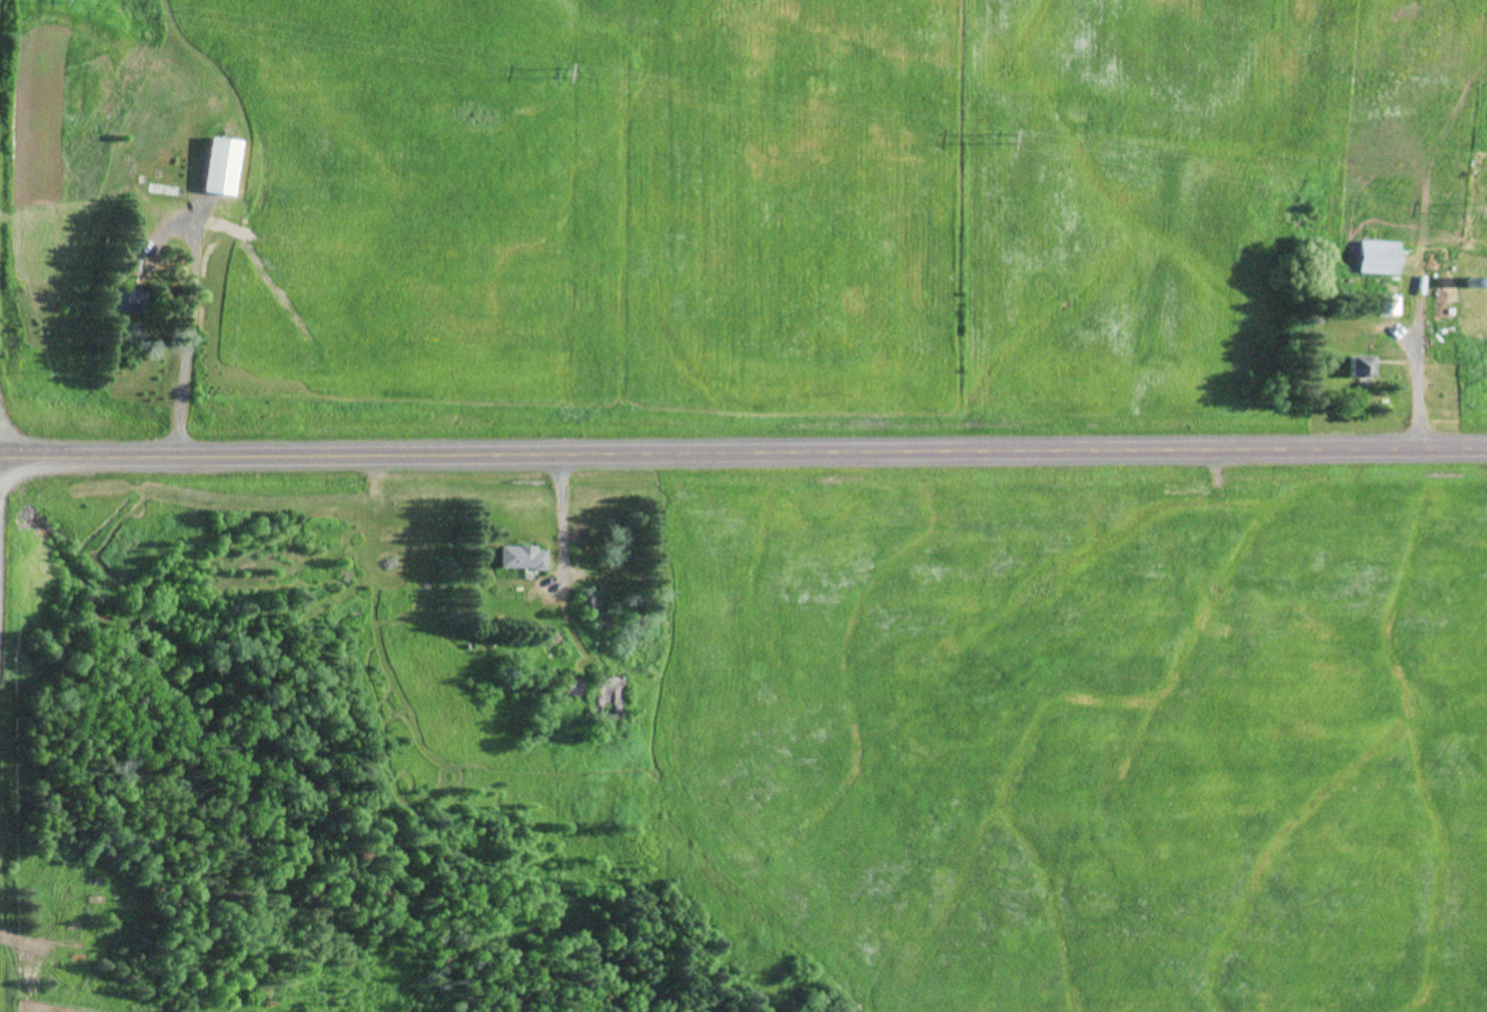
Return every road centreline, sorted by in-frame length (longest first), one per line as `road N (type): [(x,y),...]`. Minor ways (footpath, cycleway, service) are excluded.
road 1 (primary): [(1486,445),(0,456)]

